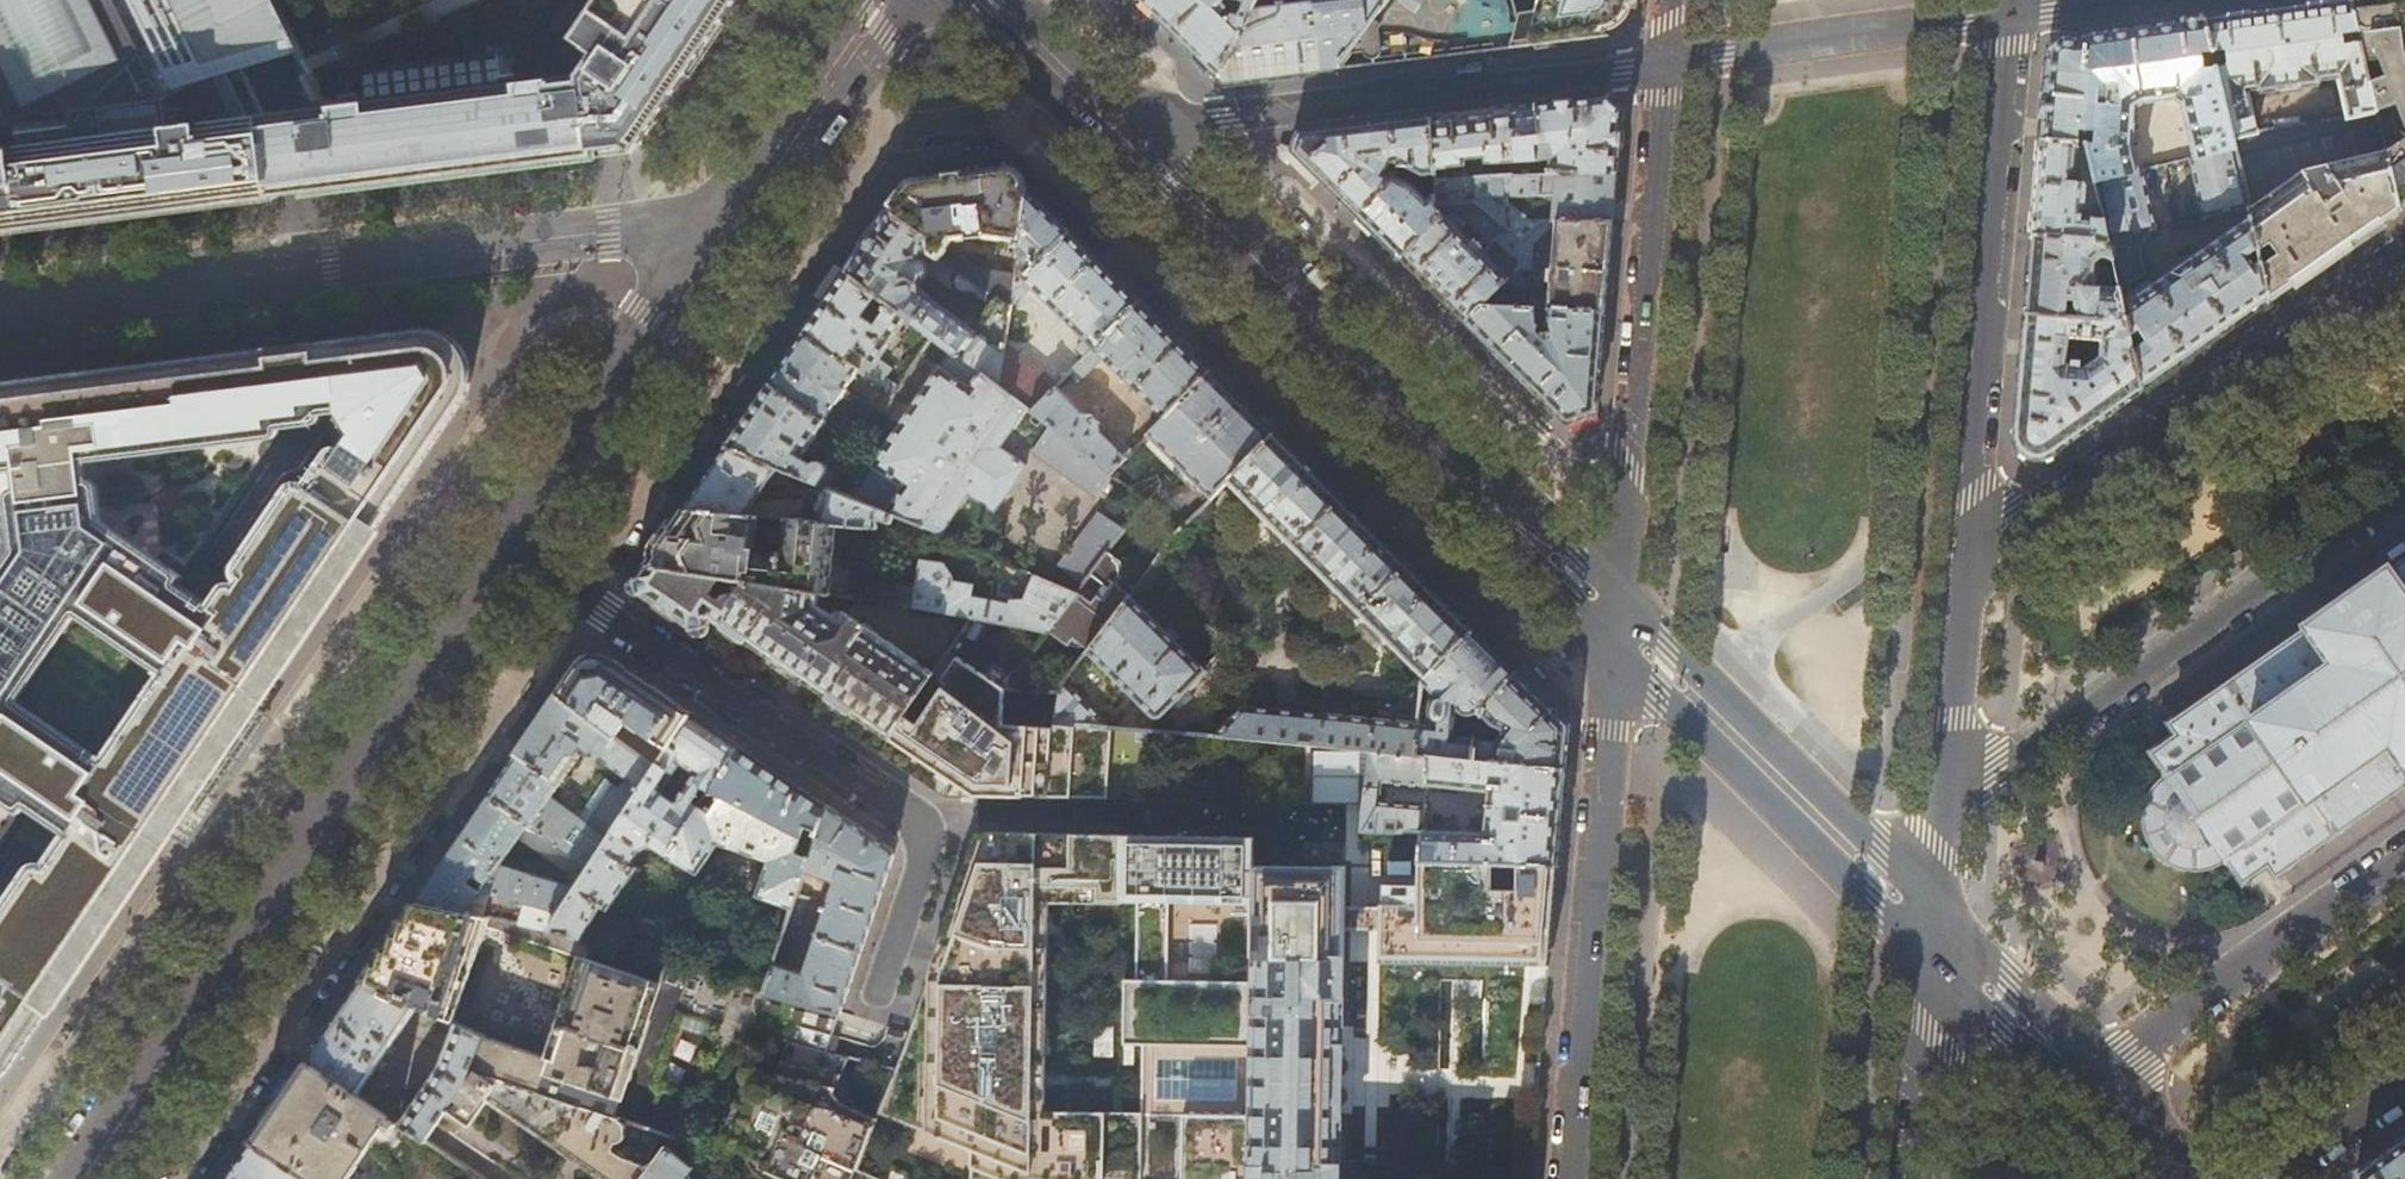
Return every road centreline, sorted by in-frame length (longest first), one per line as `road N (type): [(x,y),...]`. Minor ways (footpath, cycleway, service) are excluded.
road 1 (tertiary): [(84,1178),(512,546)]
road 2 (residential): [(737,215),(0,308)]
road 3 (tertiary): [(1618,624),(1124,131)]
road 4 (residential): [(512,546),(935,838),(879,999)]
road 5 (tertiary): [(1665,62),(1618,624)]
road 6 (tertiary): [(1618,624),(1570,1178)]
road 7 (residential): [(1943,806),(2404,496)]
road 8 (residential): [(1665,62),(1124,131)]
road 9 (tertiary): [(1964,558),(2011,19)]
road 10 (residential): [(2404,269),(1964,558)]
road 11 (tertiary): [(1932,937),(1881,848),(1668,646),(1618,624)]
road 12 (tertiary): [(1618,624),(1661,697),(1875,910),(1932,937)]
road 13 (residential): [(2071,1077),(2404,849)]
road 14 (tertiary): [(512,546),(737,215)]
road 15 (residential): [(2011,19),(1665,62)]
road 16 (tertiary): [(737,215),(885,0)]
road 17 (tertiary): [(1943,806),(1964,558)]
road 18 (tertiary): [(1908,1178),(1932,937)]
road 19 (tertiary): [(2071,1077),(1932,937)]
road 20 (tertiary): [(1124,131),(988,0)]
road 21 (residential): [(2404,1072),(2249,1178)]
road 22 (residential): [(2162,0),(2011,19)]
road 23 (tertiary): [(2173,1178),(2071,1077)]
road 24 (tertiary): [(1932,937),(1943,806)]

